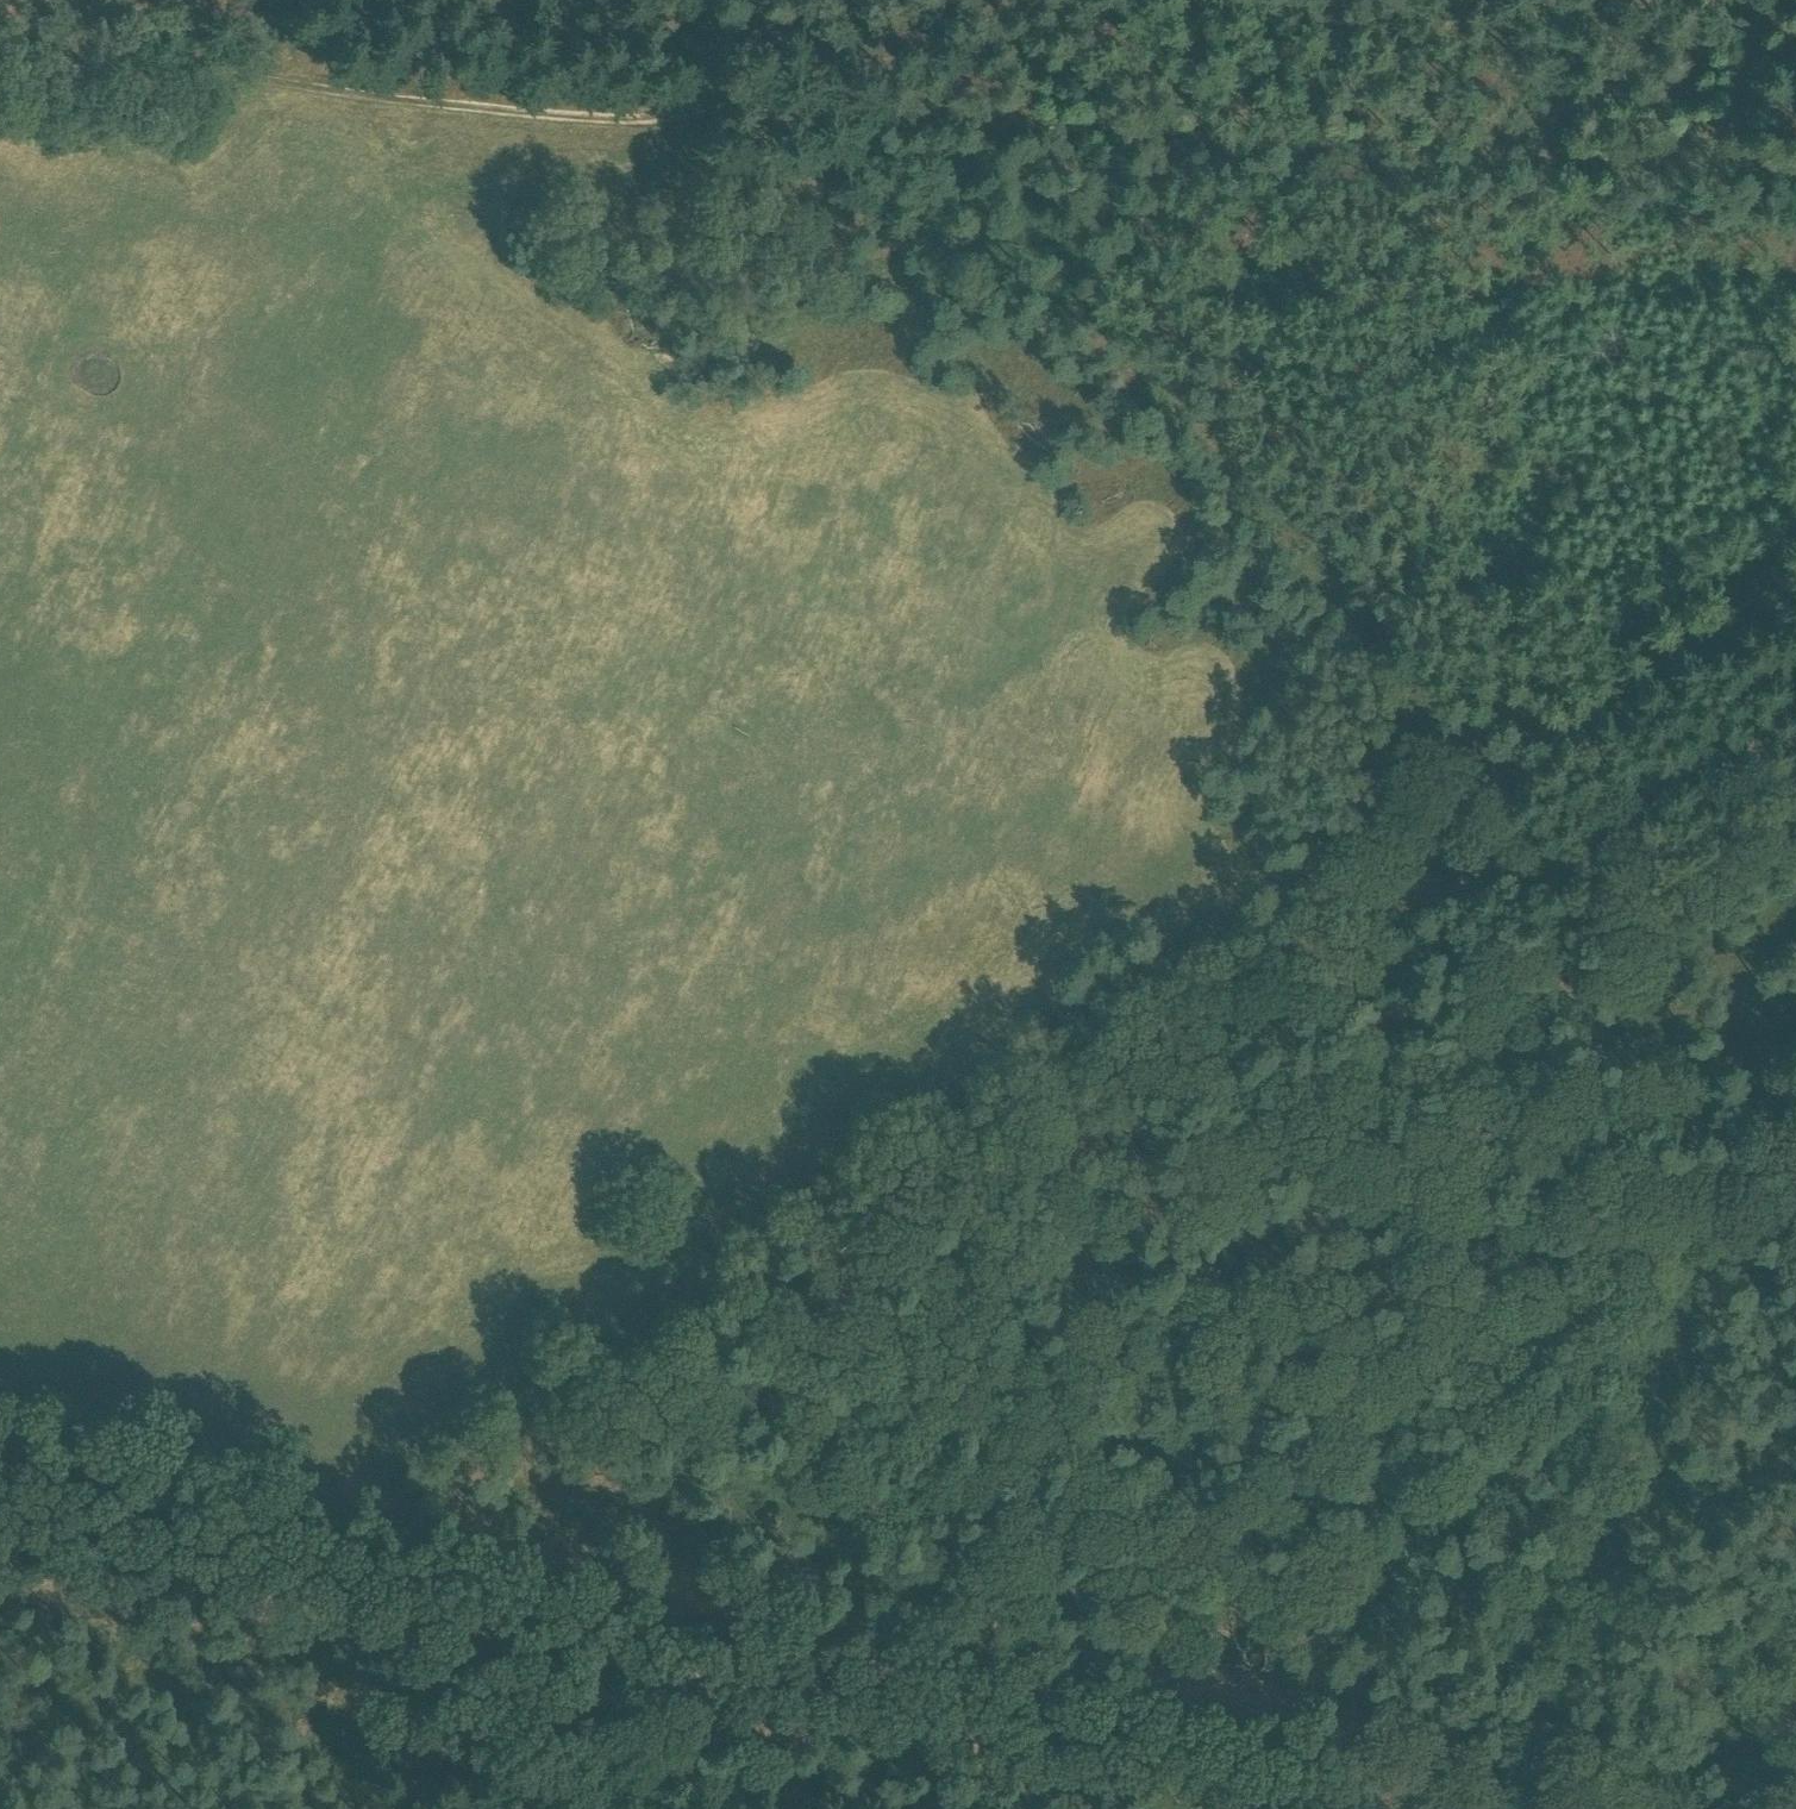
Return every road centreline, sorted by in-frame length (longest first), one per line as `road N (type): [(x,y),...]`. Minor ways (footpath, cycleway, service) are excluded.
road 1 (track): [(1795,158),(755,103),(516,116),(0,59)]

